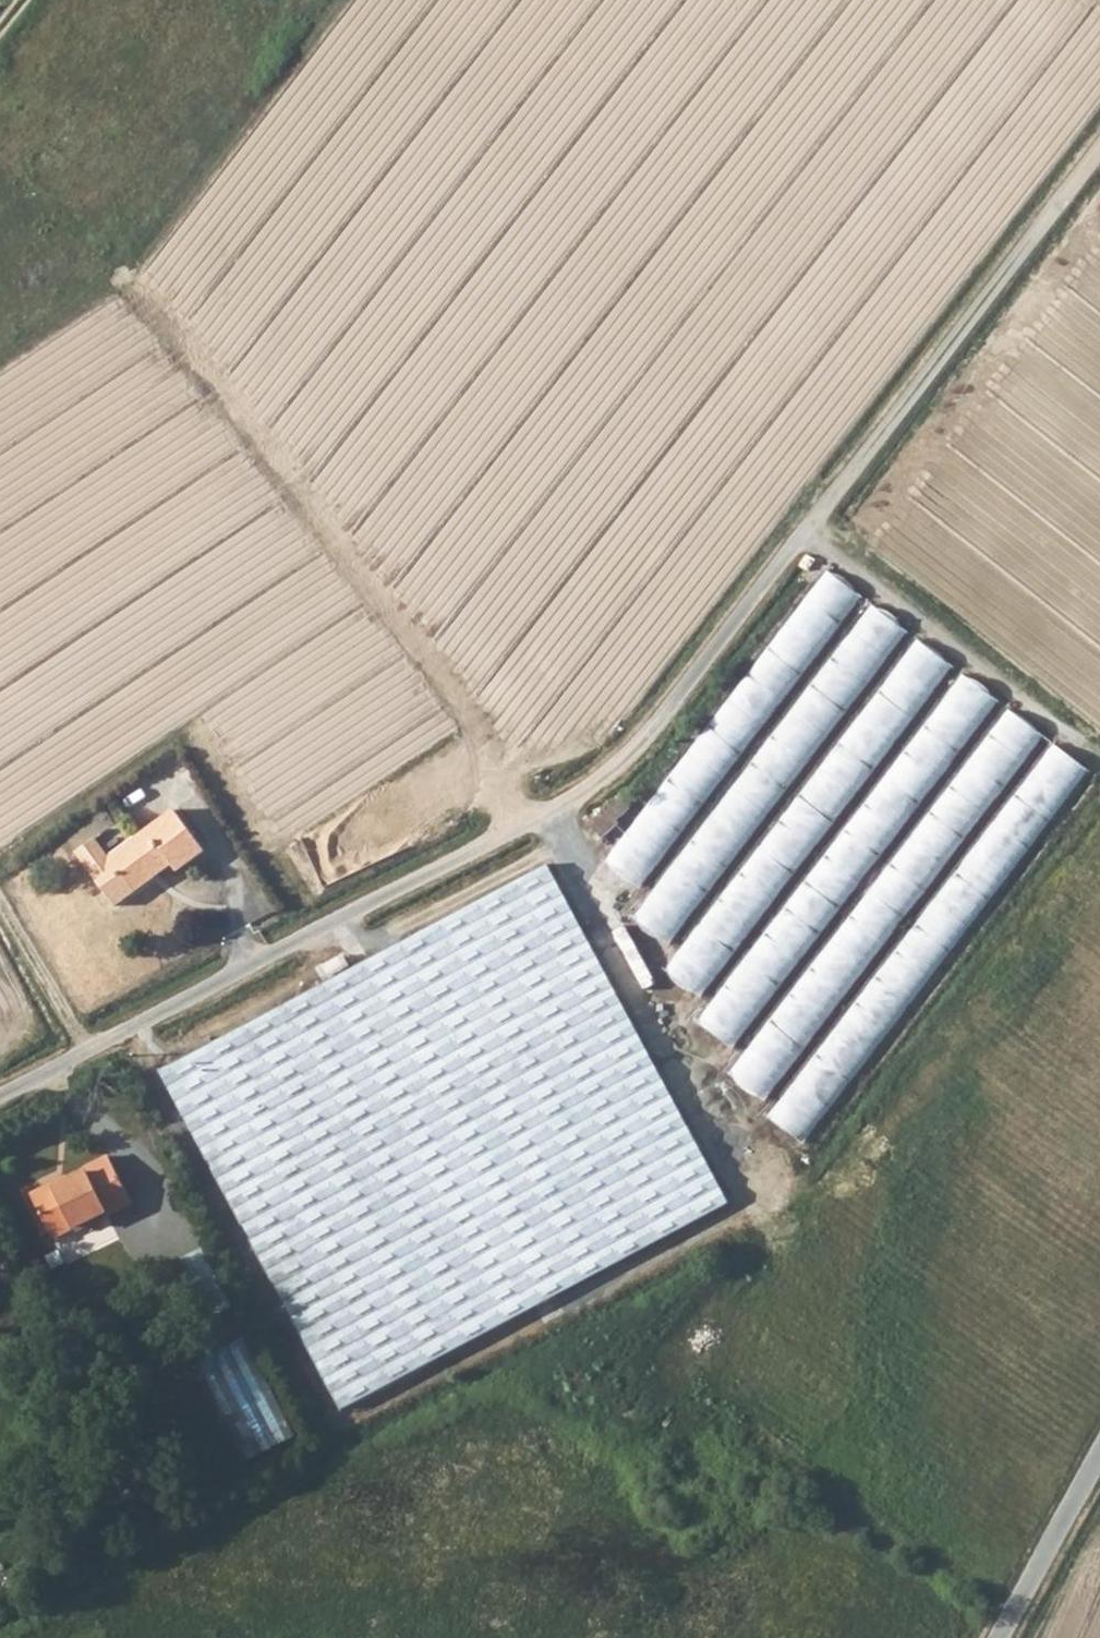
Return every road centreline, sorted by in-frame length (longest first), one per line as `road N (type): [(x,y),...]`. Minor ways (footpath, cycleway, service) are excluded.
road 1 (unclassified): [(0,1098),(627,765),(1099,153)]
road 2 (unclassified): [(998,1637),(1099,1453)]

